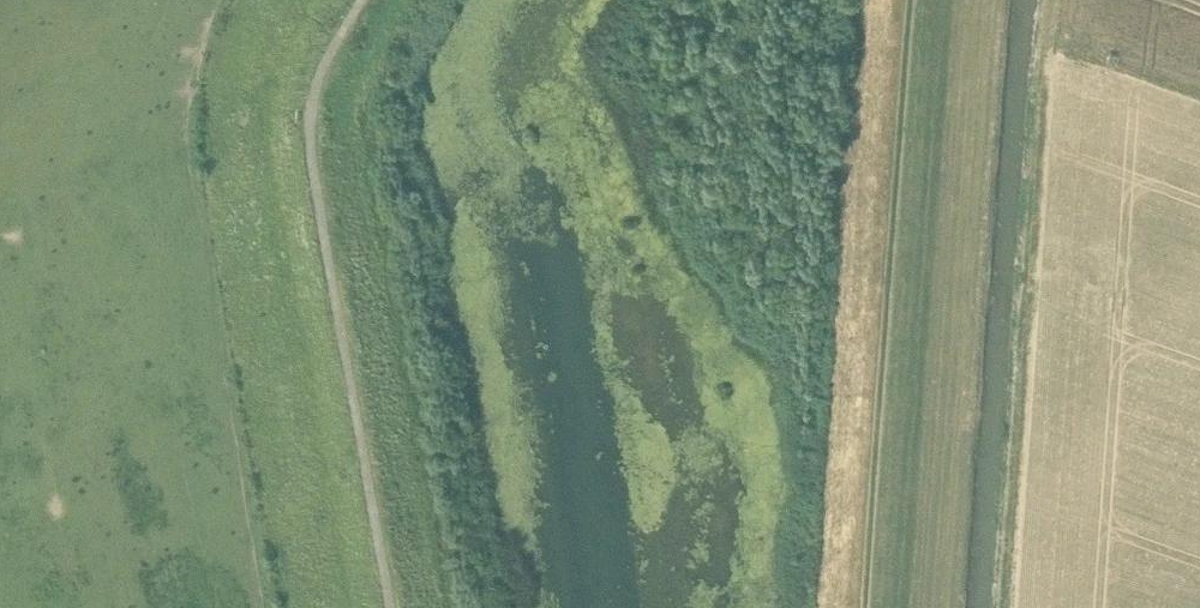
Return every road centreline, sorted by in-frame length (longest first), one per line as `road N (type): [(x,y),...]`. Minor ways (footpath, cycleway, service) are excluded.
road 1 (track): [(917,0),(867,607)]

